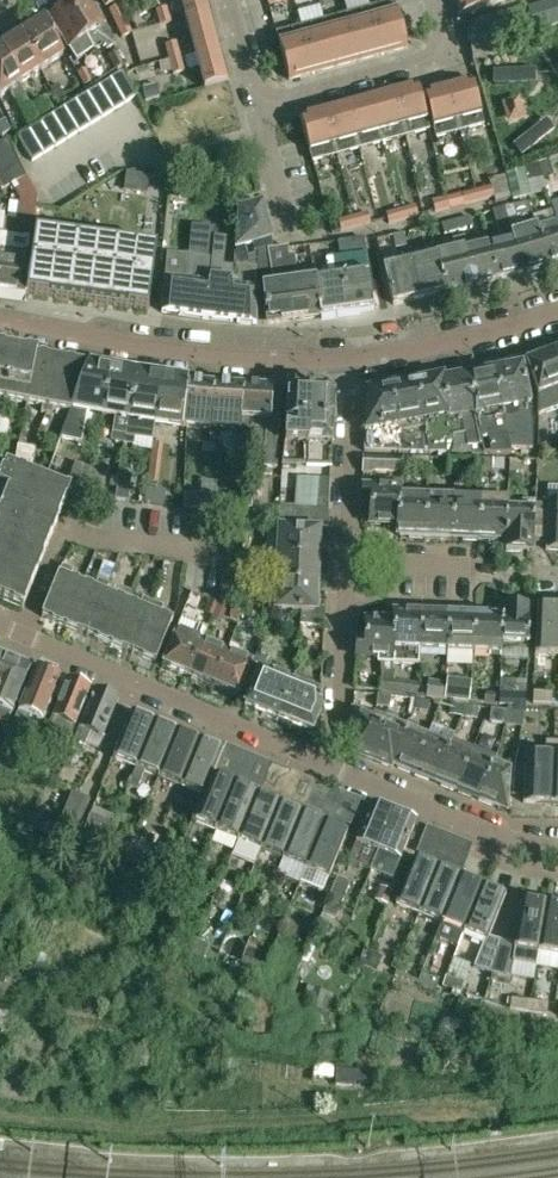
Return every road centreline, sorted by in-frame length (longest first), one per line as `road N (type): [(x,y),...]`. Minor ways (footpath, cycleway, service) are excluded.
road 1 (track): [(0,1114),(53,1122),(305,1121),(497,1101)]
road 2 (residential): [(349,357),(131,344),(0,320)]
road 3 (residential): [(0,627),(320,761)]
road 4 (residential): [(320,761),(504,838),(557,849)]
road 5 (residential): [(255,109),(435,58),(443,33),(434,0)]
road 6 (residential): [(557,312),(349,357)]
road 7 (residential): [(557,581),(346,558)]
road 8 (residential): [(320,761),(339,721),(346,558)]
road 9 (residential): [(346,558),(349,357)]
road 10 (residential): [(290,240),(255,109)]

